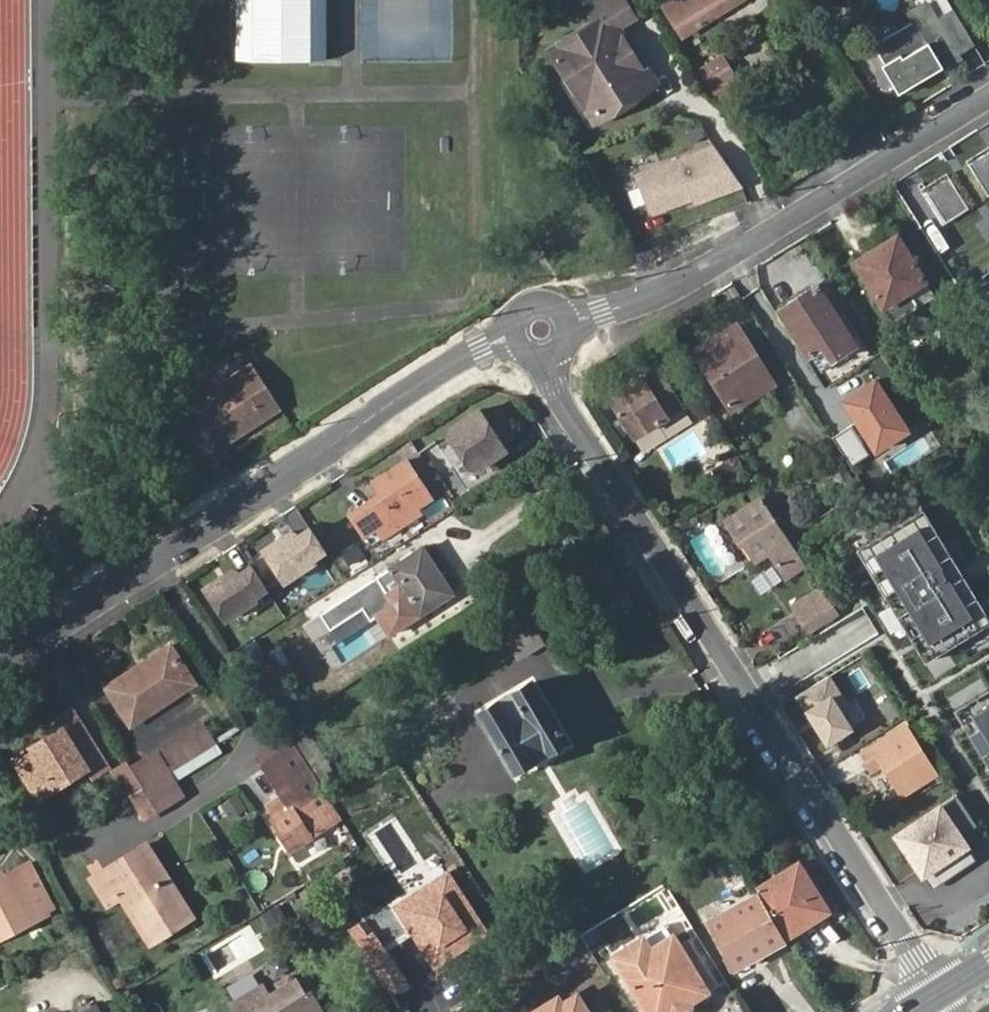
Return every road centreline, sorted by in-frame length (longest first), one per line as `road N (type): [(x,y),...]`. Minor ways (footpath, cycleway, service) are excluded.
road 1 (residential): [(932,997),(561,403),(539,329)]
road 2 (residential): [(0,653),(480,347),(539,329)]
road 3 (residential): [(539,329),(685,283),(988,97)]

